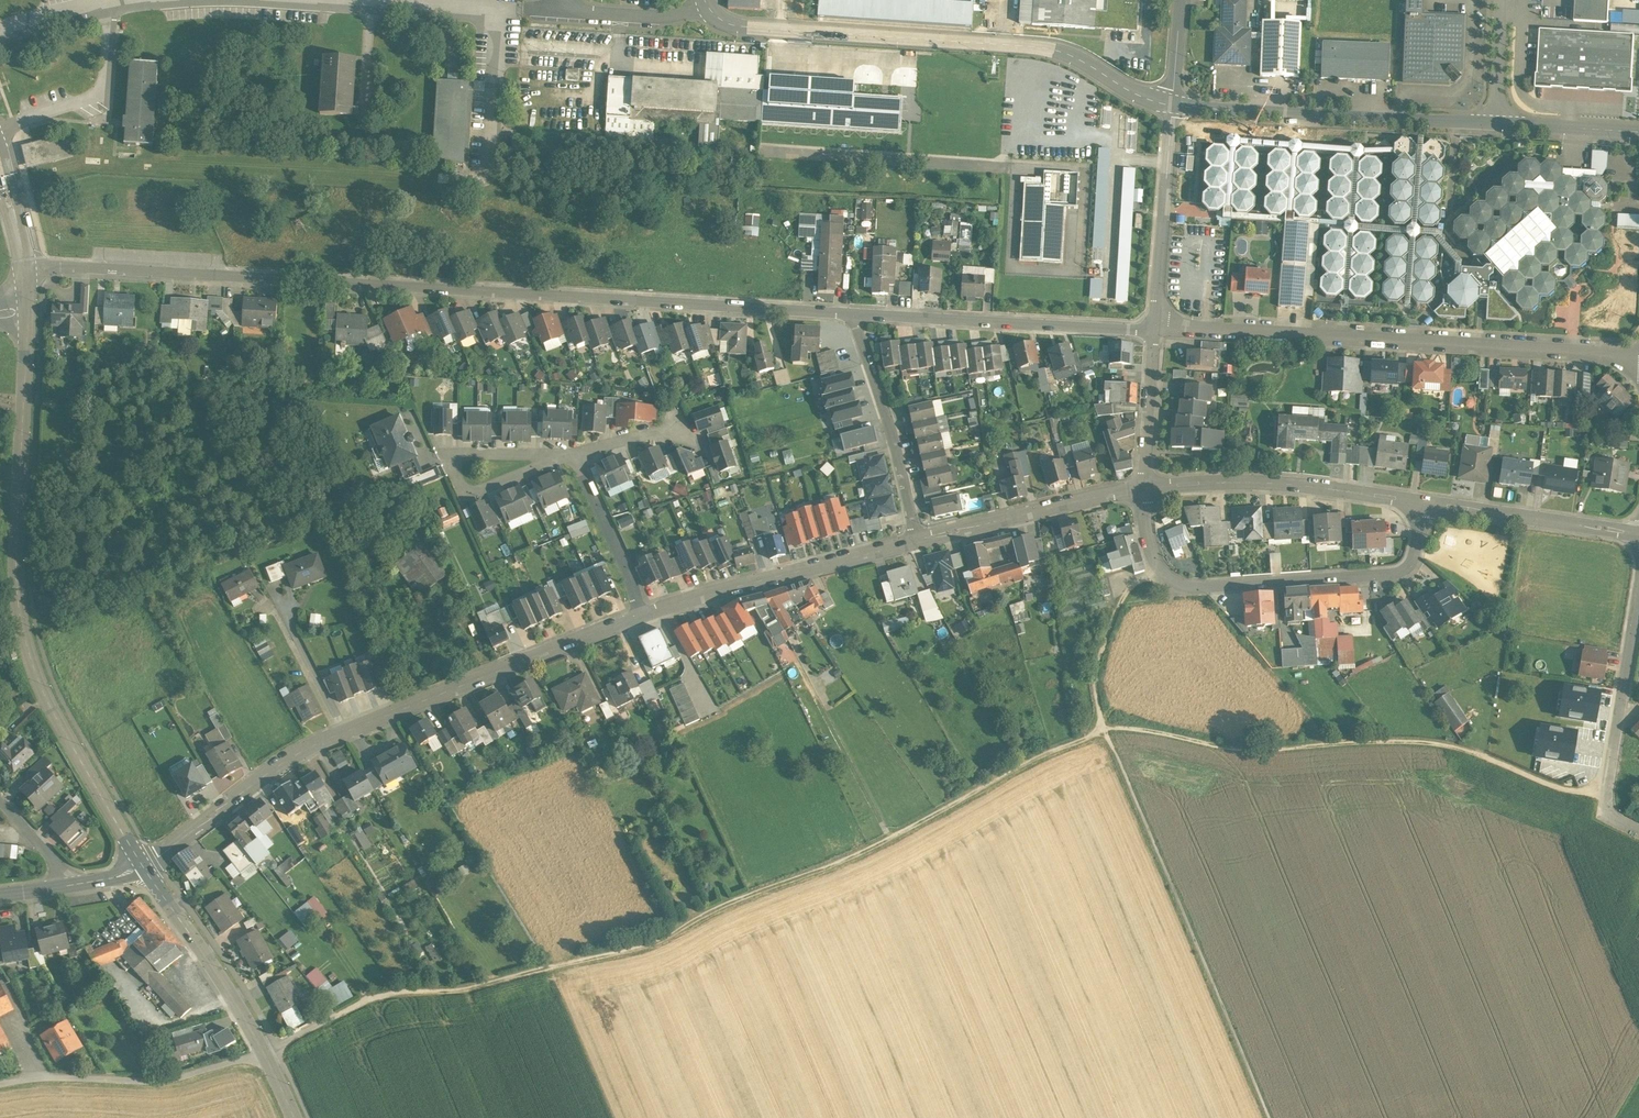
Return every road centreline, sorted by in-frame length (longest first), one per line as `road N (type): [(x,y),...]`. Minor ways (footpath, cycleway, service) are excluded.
road 1 (track): [(1104,730),(828,868),(625,951),(483,986),(391,993),(264,1052),(161,1082),(0,1083)]
road 2 (residential): [(26,268),(856,313)]
road 3 (residential): [(143,867),(64,735),(23,636),(16,525),(28,311)]
road 4 (residential): [(641,615),(308,748),(143,867)]
road 5 (track): [(1607,788),(1562,791),(1432,746),(1246,753),(1104,730)]
road 6 (residential): [(705,5),(724,24),(749,27),(1054,50),(1171,106)]
road 7 (residential): [(1154,330),(1638,354)]
road 8 (track): [(1269,1117),(1104,730)]
road 9 (residential): [(1424,502),(1413,561),(1396,574),(1185,588),(1169,581),(1155,559),(1144,487)]
road 10 (residential): [(1496,124),(1171,106)]
road 11 (residential): [(856,313),(1154,330)]
road 12 (residential): [(143,867),(210,960),(292,1117)]
road 13 (residential): [(917,542),(641,615)]
road 14 (residential): [(1424,502),(1303,484),(1144,487)]
road 15 (residential): [(1638,832),(1612,819),(1605,805),(1638,590)]
road 16 (residential): [(856,313),(917,542)]
road 17 (residential): [(1144,487),(917,542)]
road 18 (residential): [(1154,330),(1171,106)]
road 19 (residential): [(1638,532),(1424,502)]
road 20 (residential): [(544,459),(466,455),(455,464),(470,494),(522,474)]
road 21 (residential): [(641,615),(574,456)]
road 22 (residential): [(1144,487),(1154,330)]
road 23 (residential): [(562,11),(655,18),(705,5)]
road 24 (residential): [(1638,132),(1496,124)]
road 25 (residential): [(1501,0),(1496,124)]

